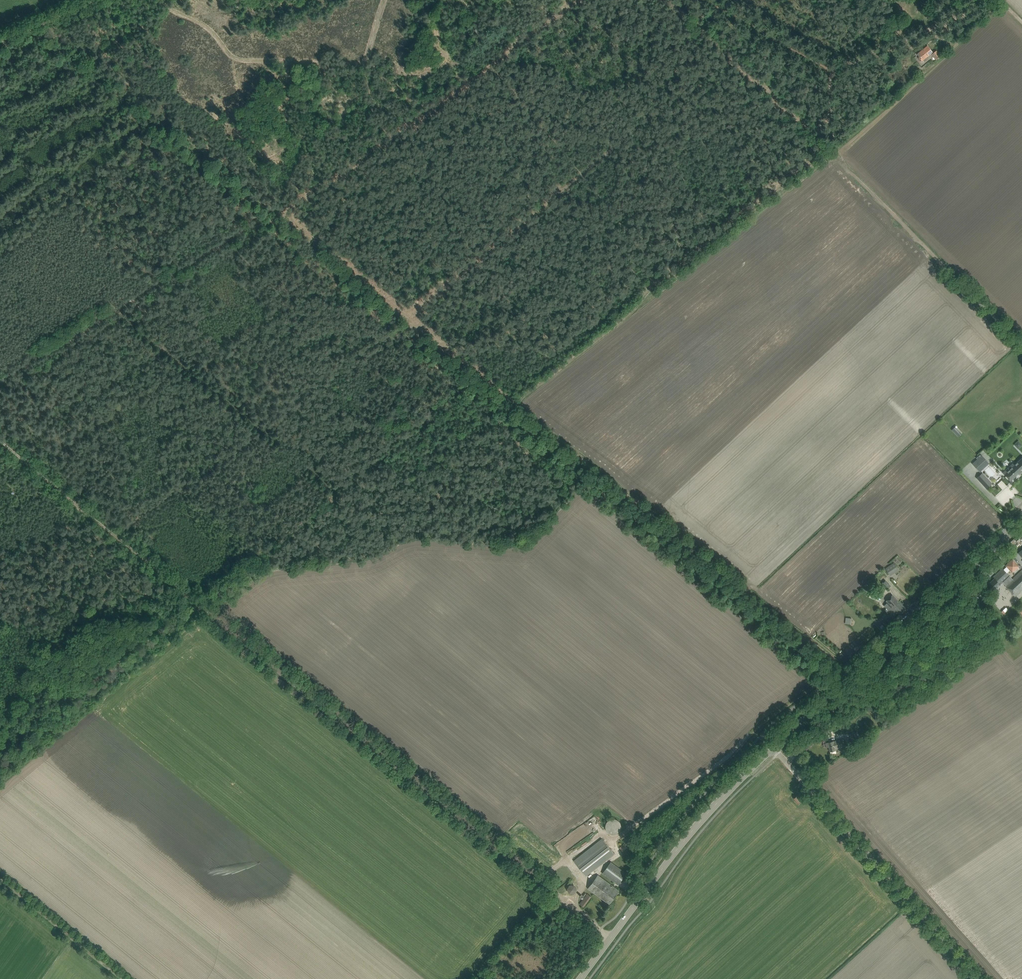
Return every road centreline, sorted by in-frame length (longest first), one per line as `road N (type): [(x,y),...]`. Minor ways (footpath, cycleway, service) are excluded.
road 1 (track): [(600,929),(0,439)]
road 2 (track): [(283,211),(446,360),(848,677)]
road 3 (track): [(283,211),(568,0)]
road 4 (secondary): [(773,747),(1021,516)]
road 5 (track): [(0,381),(283,211)]
road 6 (unclassified): [(978,978),(773,747)]
road 7 (secondary): [(580,978),(695,826),(773,747)]
road 8 (track): [(823,145),(1021,342)]
road 9 (track): [(363,62),(231,55),(163,0)]
road 10 (track): [(665,0),(823,145)]
road 11 (track): [(121,978),(0,881)]
road 12 (track): [(838,75),(973,0)]

